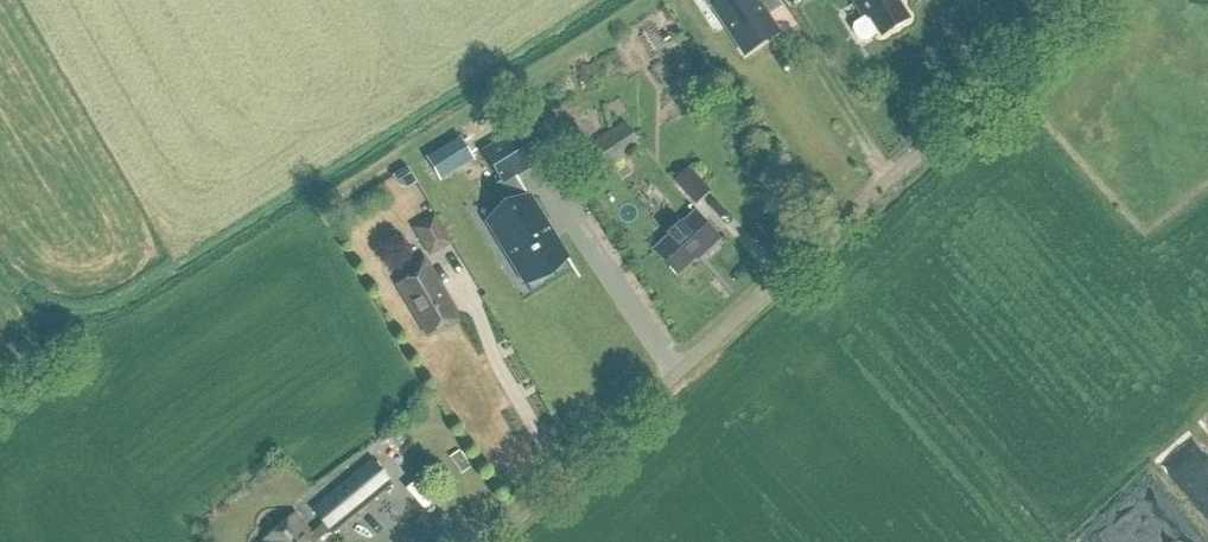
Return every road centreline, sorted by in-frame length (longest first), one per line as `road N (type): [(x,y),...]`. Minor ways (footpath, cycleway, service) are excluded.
road 1 (unclassified): [(489,541),(1085,0)]

